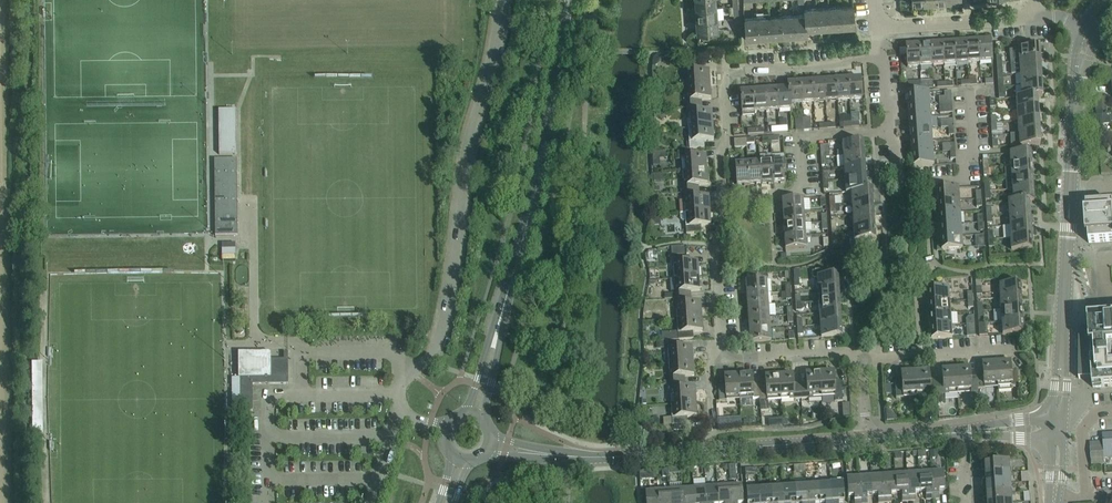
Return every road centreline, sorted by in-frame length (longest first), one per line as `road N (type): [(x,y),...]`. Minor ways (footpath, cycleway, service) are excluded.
road 1 (unclassified): [(400,413),(409,372),(436,348),(447,313),(469,127),(493,54),(499,0)]
road 2 (tertiary): [(474,413),(529,211),(565,0)]
road 3 (unclassified): [(593,457),(868,439)]
road 4 (residential): [(892,132),(898,177),(908,184),(964,183),(962,155),(973,154),(969,89)]
road 5 (residential): [(724,196),(790,193),(806,167),(808,138),(892,132)]
road 6 (residential): [(879,28),(1037,17),(1083,24)]
road 7 (unclassified): [(868,439),(1055,427)]
road 8 (unclassified): [(1055,427),(1067,260)]
road 9 (residential): [(724,196),(724,231),(714,245),(722,357)]
road 10 (residential): [(862,356),(1017,349)]
road 11 (residential): [(735,73),(880,58)]
road 12 (residential): [(722,357),(862,356)]
road 13 (residential): [(735,73),(724,90),(724,196)]

